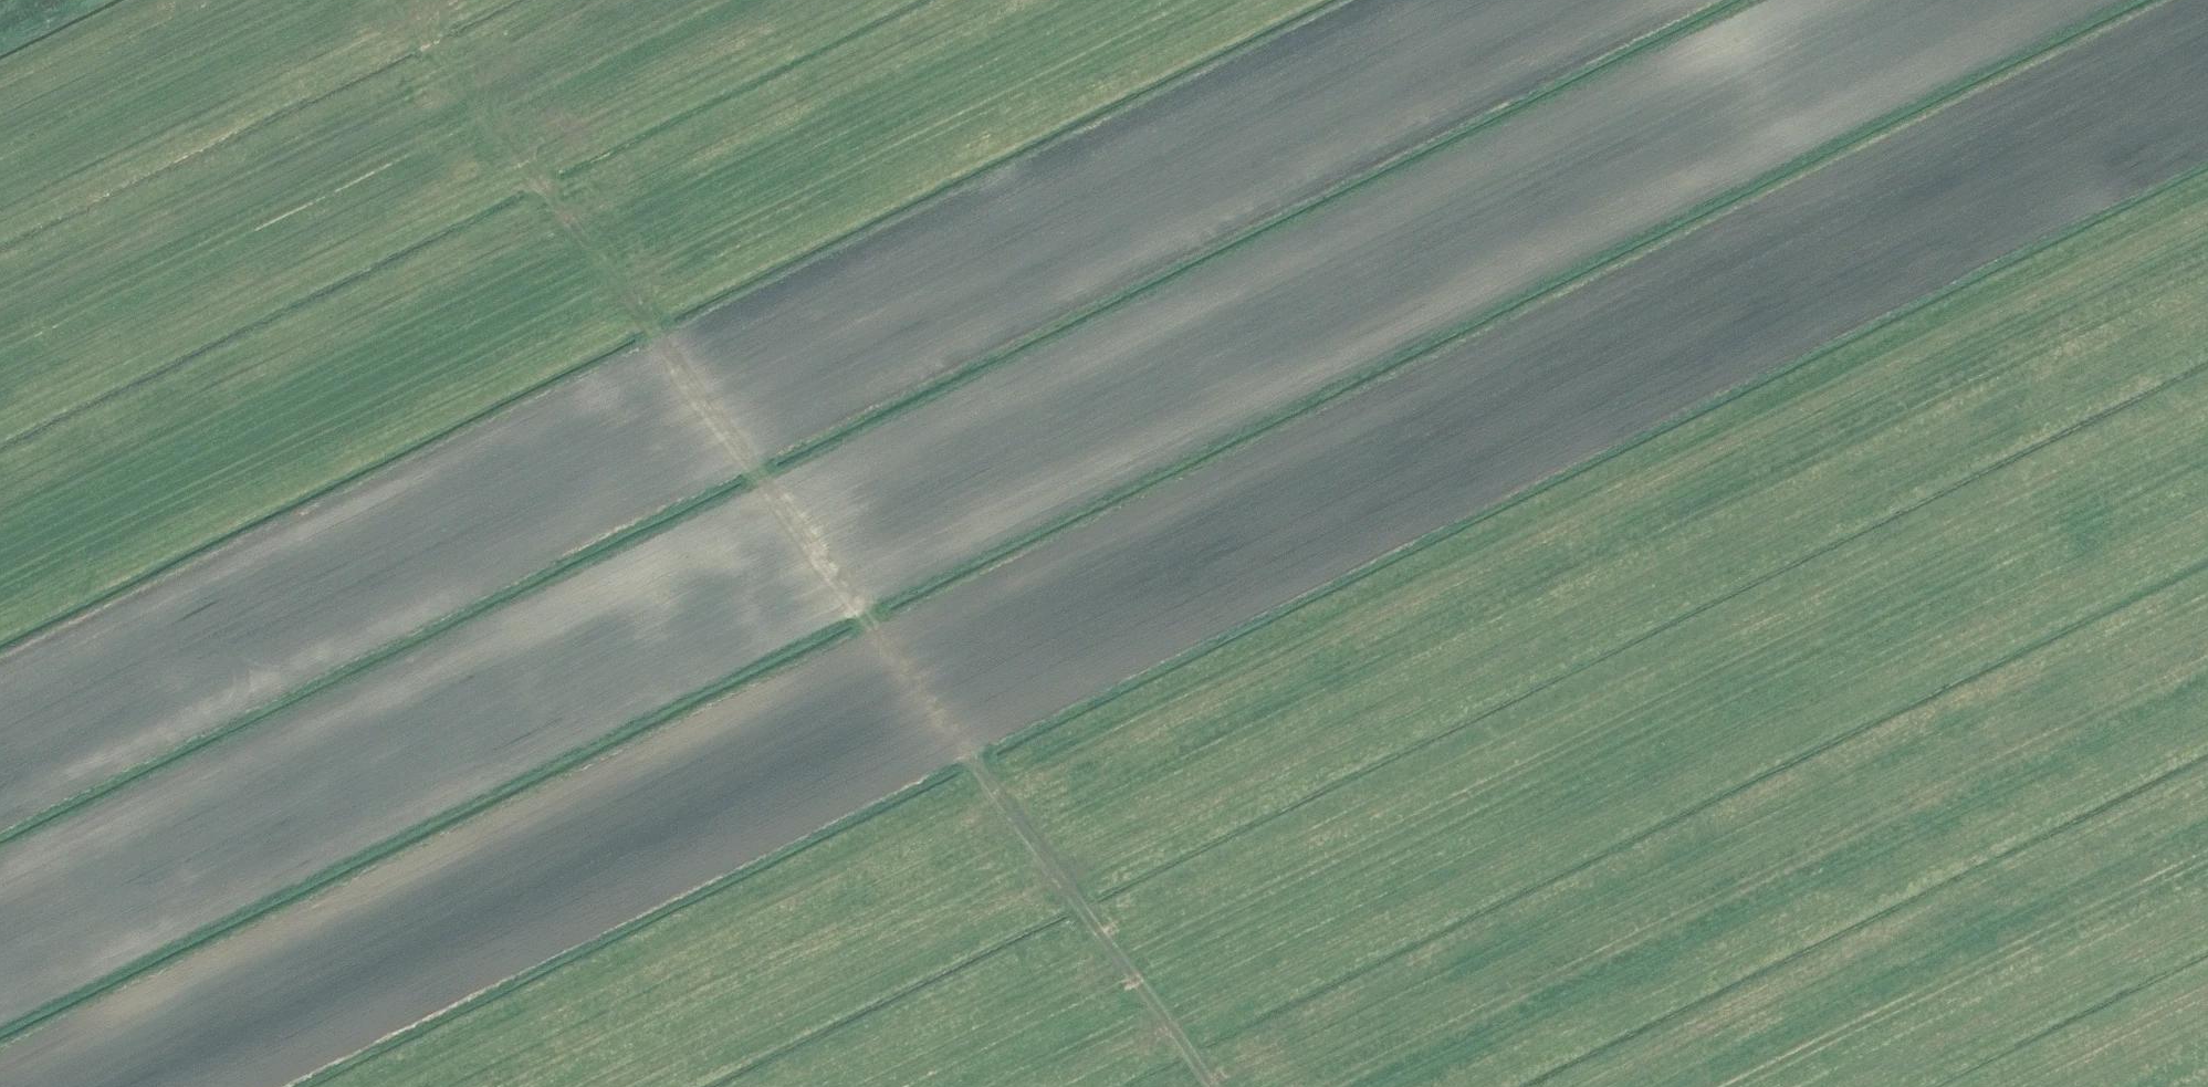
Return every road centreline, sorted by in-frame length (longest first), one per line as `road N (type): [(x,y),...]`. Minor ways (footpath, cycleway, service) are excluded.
road 1 (track): [(401,0),(1216,1086)]

